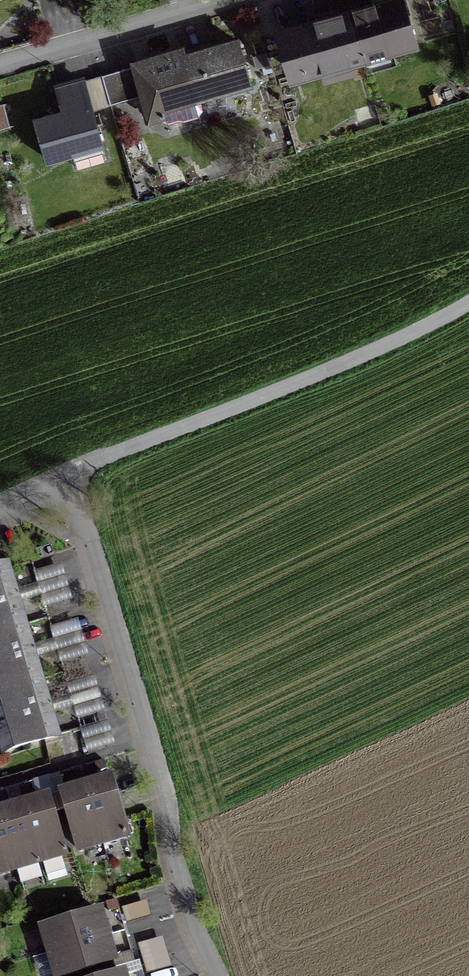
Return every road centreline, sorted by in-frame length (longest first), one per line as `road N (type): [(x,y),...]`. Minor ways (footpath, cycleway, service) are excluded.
road 1 (residential): [(220,975),(65,480)]
road 2 (residential): [(468,303),(321,375),(65,480)]
road 3 (residential): [(0,55),(209,0)]

